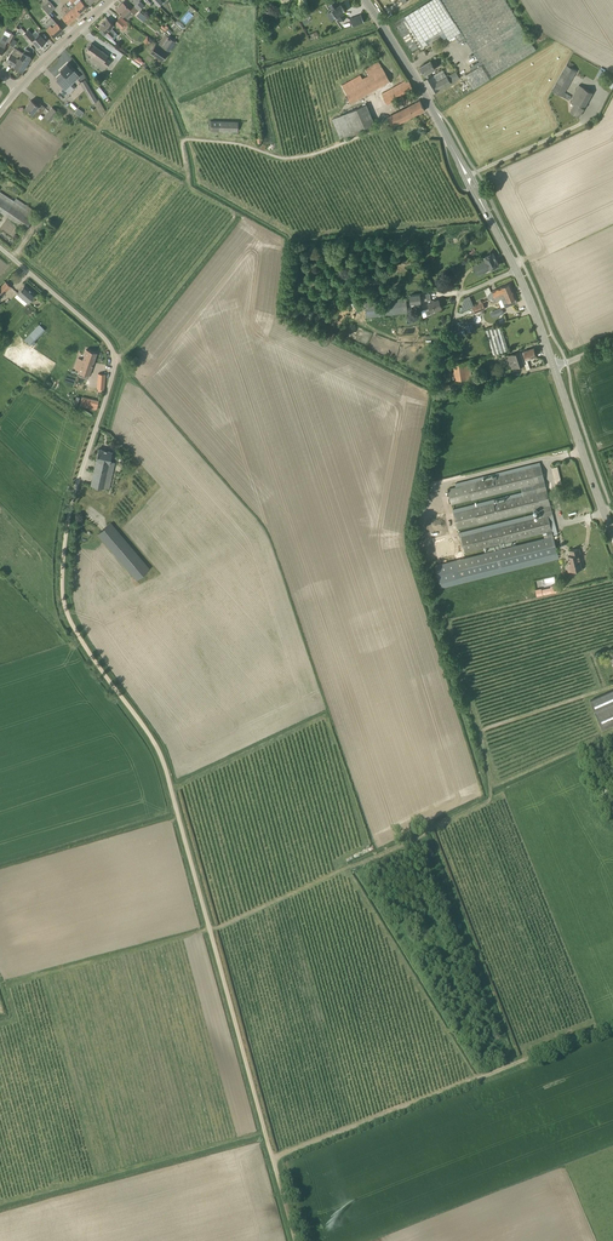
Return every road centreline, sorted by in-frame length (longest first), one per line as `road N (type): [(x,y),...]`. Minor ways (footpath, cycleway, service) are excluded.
road 1 (track): [(274,1159),(165,767),(76,631),(64,597),(65,537)]
road 2 (track): [(612,1026),(274,1159)]
road 3 (unclassified): [(65,537),(114,357),(94,328),(0,248)]
road 4 (secondary): [(467,176),(364,0)]
road 5 (secondary): [(559,368),(484,208)]
road 6 (secondary): [(612,527),(559,368)]
road 7 (tertiary): [(18,89),(110,0)]

